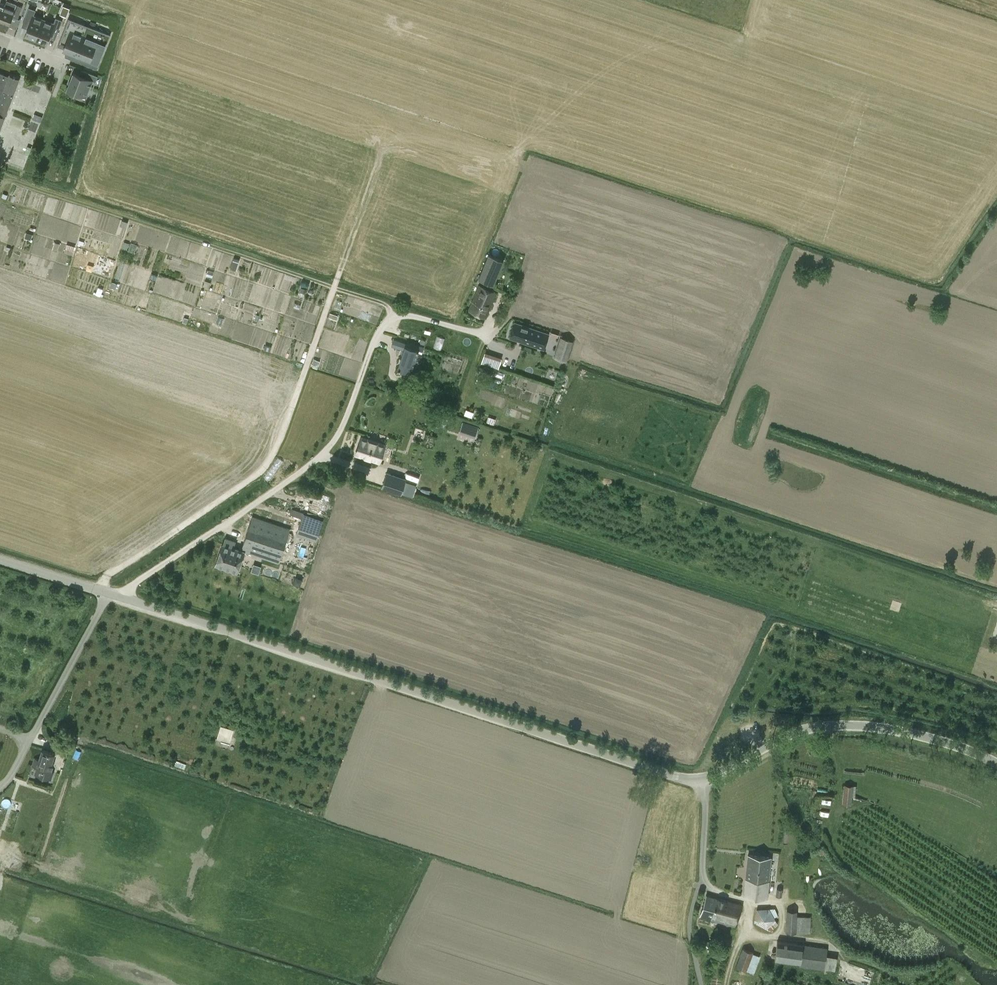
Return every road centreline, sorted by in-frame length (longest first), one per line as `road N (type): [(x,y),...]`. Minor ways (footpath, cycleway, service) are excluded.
road 1 (unclassified): [(705,781),(0,560)]
road 2 (track): [(99,591),(107,576),(265,469),(335,286)]
road 3 (unclassified): [(705,781),(793,732),(828,725),(901,731),(996,763)]
road 4 (track): [(934,702),(796,657),(755,702),(749,722)]
road 5 (track): [(703,874),(714,892),(749,902),(726,984)]

